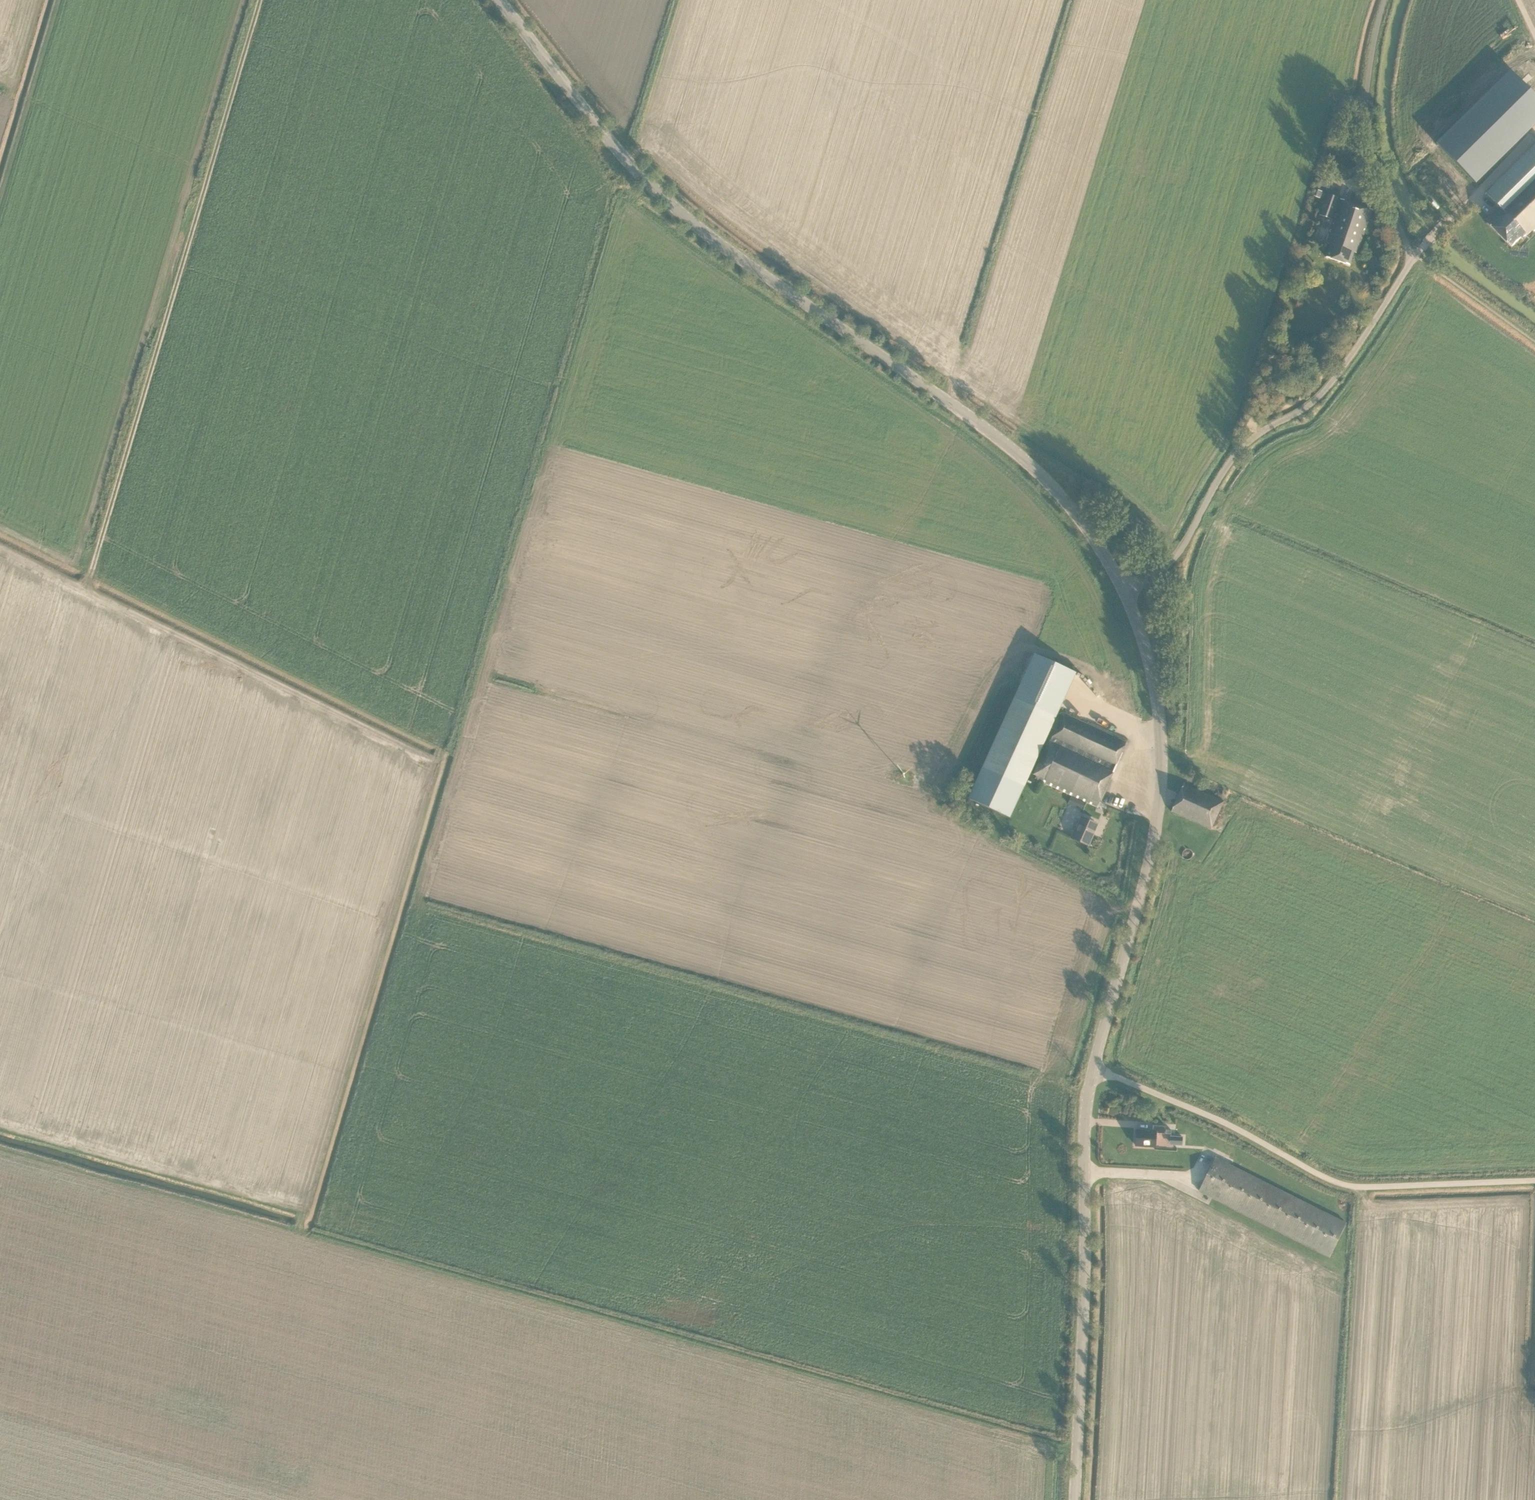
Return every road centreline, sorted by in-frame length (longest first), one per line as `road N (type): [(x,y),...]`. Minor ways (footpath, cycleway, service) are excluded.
road 1 (tertiary): [(1075,1499),(1084,1124),(1160,803),(1152,671),(1124,590)]
road 2 (tertiary): [(1124,590),(1069,503),(992,431),(676,211),(501,0)]
road 3 (unclassified): [(1124,590),(1181,549),(1245,445),(1304,410),(1335,380),(1415,255),(1371,169),(1366,134),(1387,0)]

